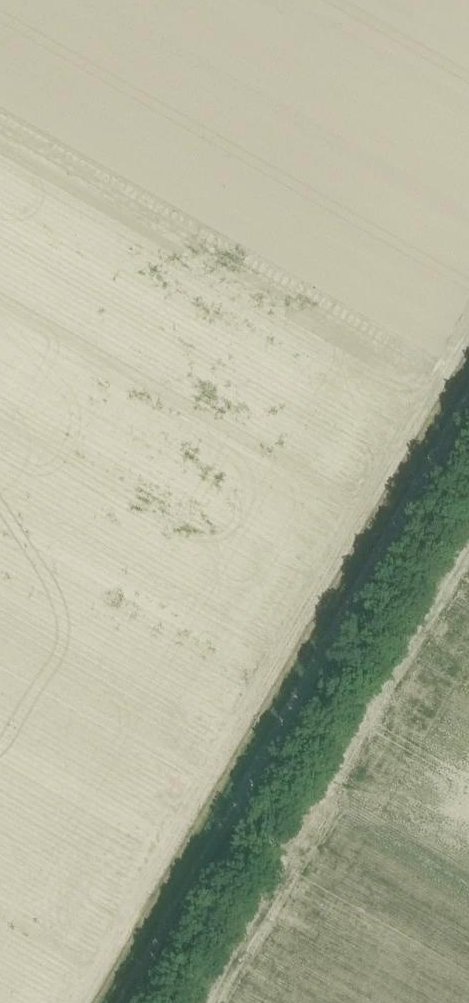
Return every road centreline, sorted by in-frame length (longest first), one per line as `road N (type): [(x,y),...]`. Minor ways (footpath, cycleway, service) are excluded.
road 1 (track): [(468,400),(124,1002)]

